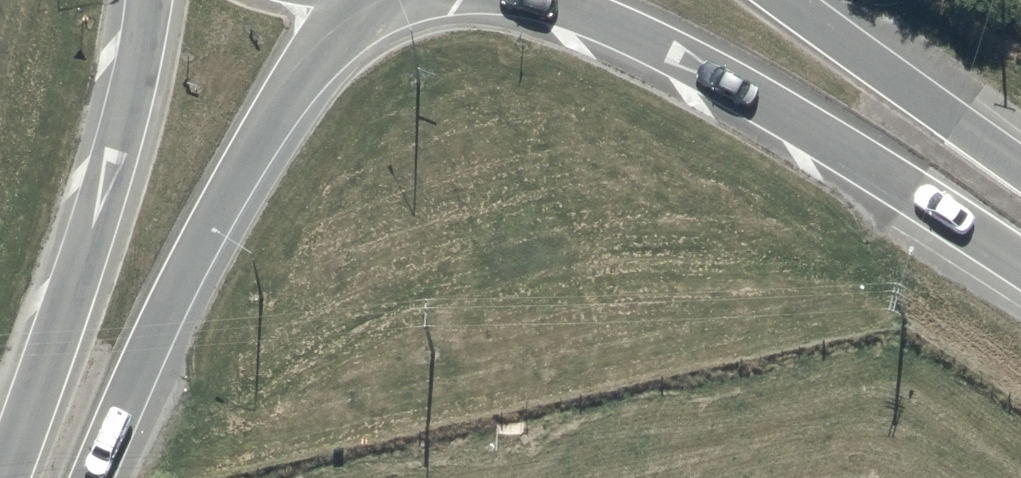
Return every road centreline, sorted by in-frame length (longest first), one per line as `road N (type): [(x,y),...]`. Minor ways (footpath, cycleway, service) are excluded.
road 1 (secondary): [(346,0),(221,199),(93,477)]
road 2 (secondary): [(1020,270),(798,119),(652,36),(561,0)]
road 3 (secondary): [(0,470),(120,147),(149,0)]
road 4 (secondary): [(797,0),(1020,165)]

